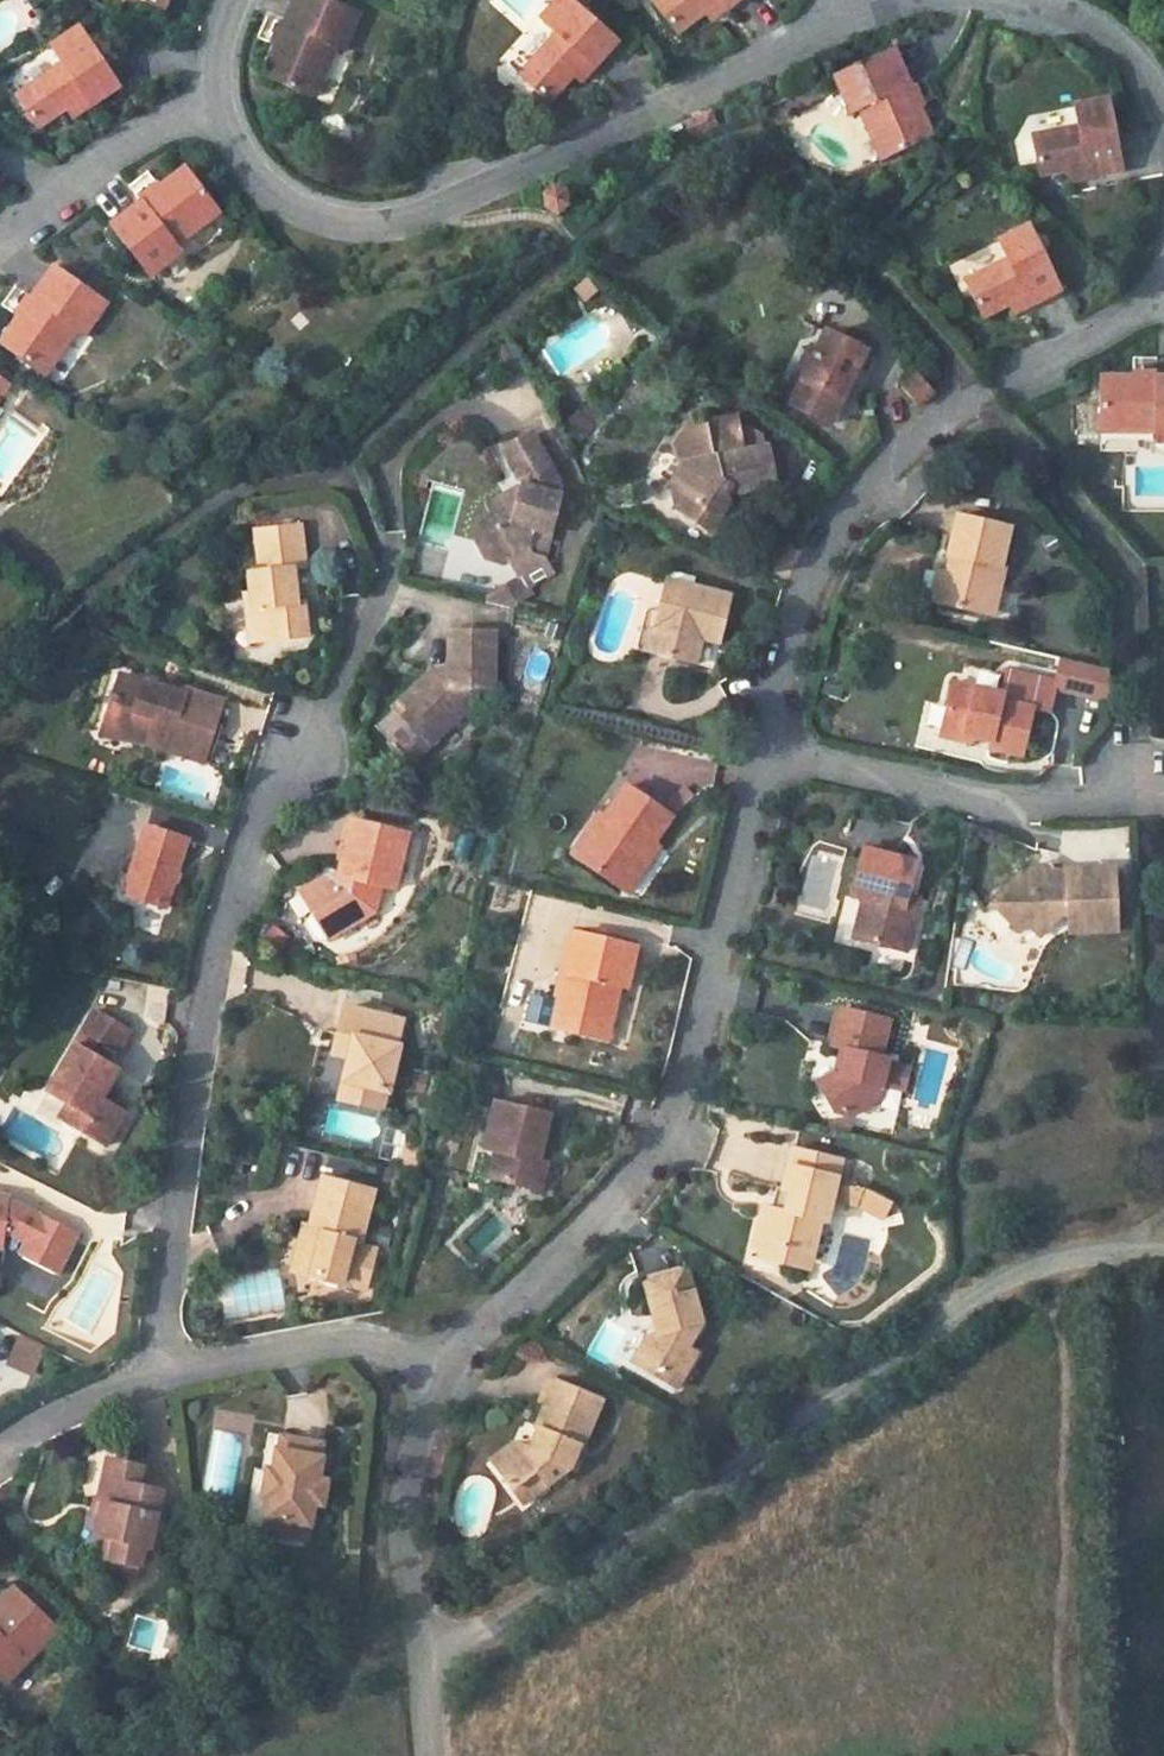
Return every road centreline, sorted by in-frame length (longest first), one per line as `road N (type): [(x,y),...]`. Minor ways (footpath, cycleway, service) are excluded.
road 1 (track): [(1163,1220),(1114,1256),(970,1287),(421,1670)]
road 2 (residential): [(158,1378),(180,1110),(203,983),(283,745),(331,694),(387,580),(381,560)]
road 3 (residential): [(231,93),(254,152),(315,207),(421,202),(857,1)]
road 4 (residential): [(776,744),(710,1043),(678,1114),(633,1178),(449,1362)]
road 5 (residential): [(1163,276),(916,447),(815,568),(776,744)]
road 6 (residential): [(449,1362),(414,1424),(390,1556),(421,1670),(427,1755)]
road 7 (residential): [(776,744),(964,790),(1163,793)]
road 8 (residential): [(449,1362),(378,1334),(158,1378)]
road 9 (residential): [(231,93),(131,136),(34,198),(0,230)]
road 10 (residential): [(158,1378),(0,1439)]
road 11 (residential): [(1047,0),(1102,18),(1163,104)]

